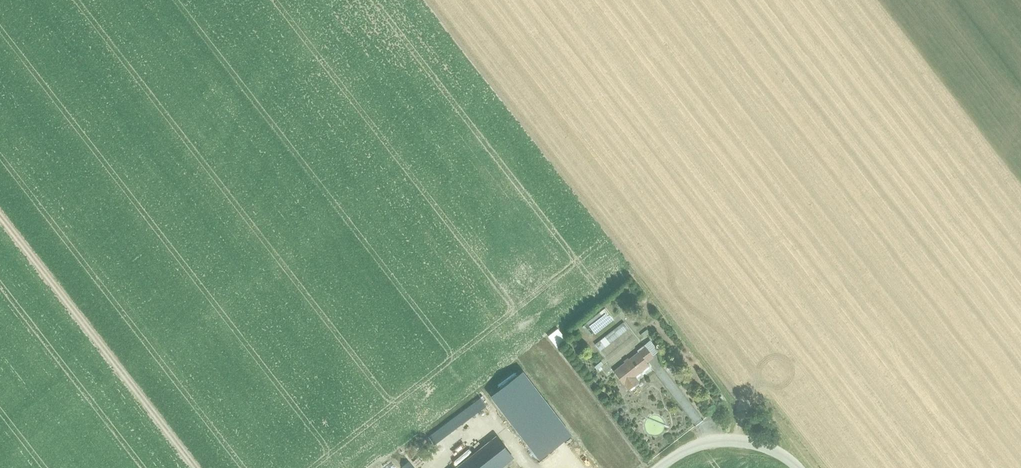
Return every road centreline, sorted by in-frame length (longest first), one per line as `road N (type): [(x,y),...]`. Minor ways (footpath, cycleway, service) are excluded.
road 1 (unclassified): [(669,467),(695,448),(754,440),(780,447),(803,467)]

